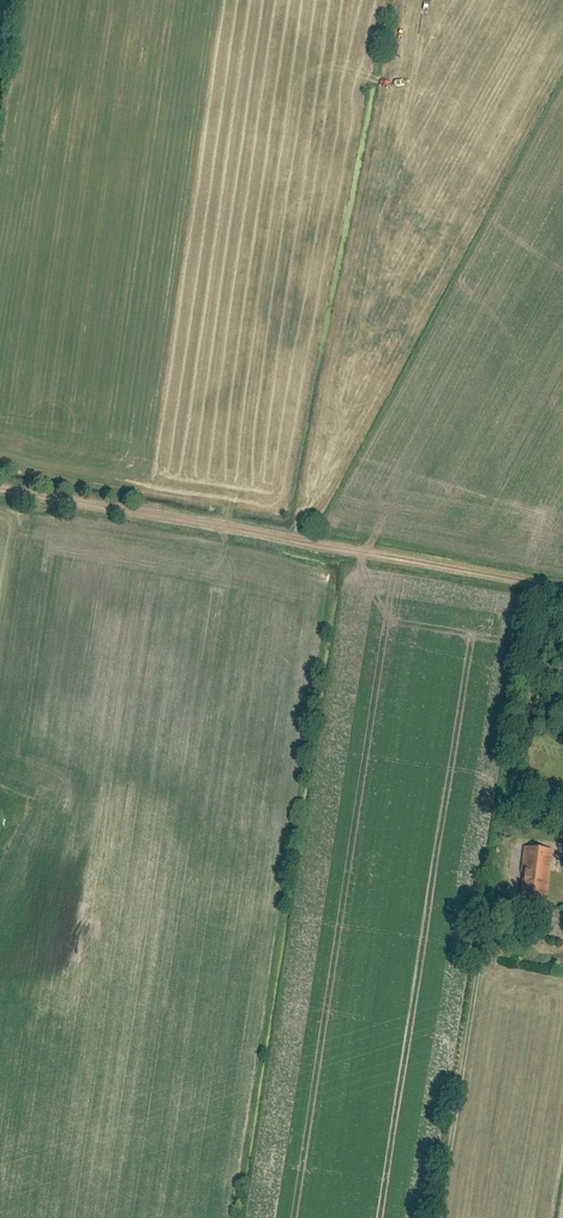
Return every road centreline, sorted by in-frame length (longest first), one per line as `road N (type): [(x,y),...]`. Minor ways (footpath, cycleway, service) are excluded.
road 1 (track): [(562,579),(0,482)]

